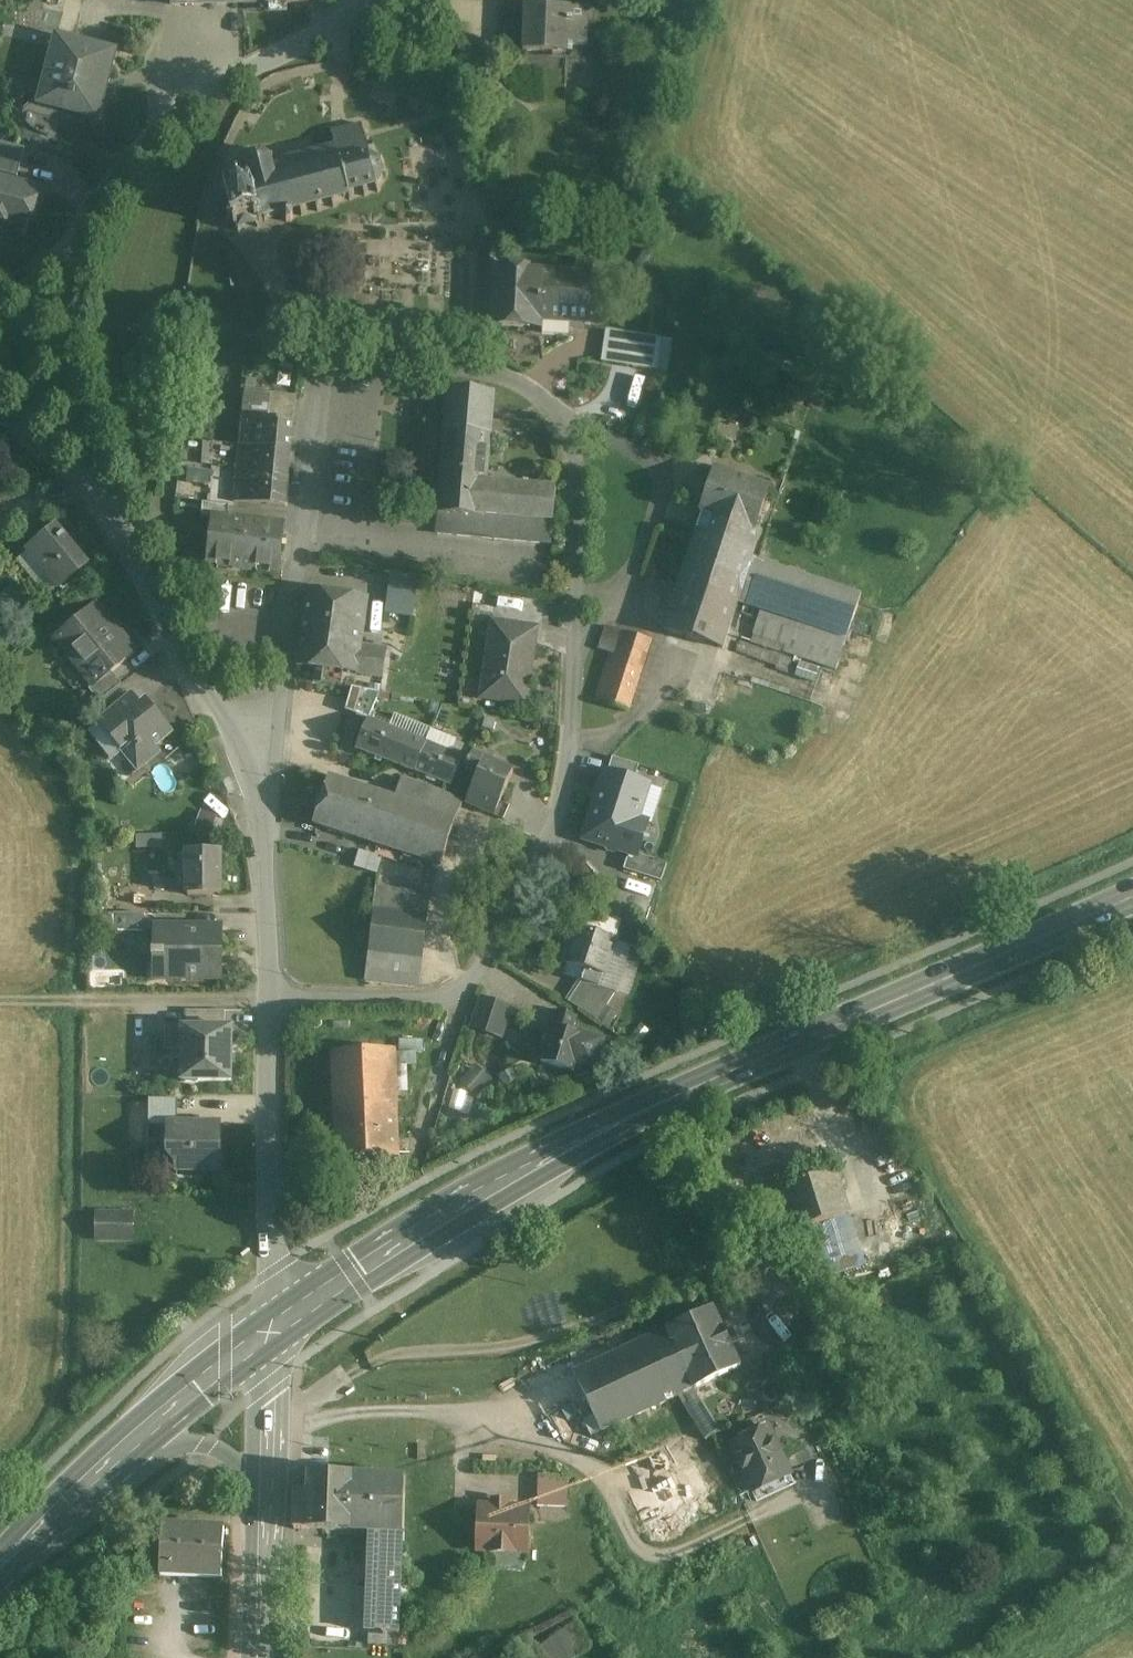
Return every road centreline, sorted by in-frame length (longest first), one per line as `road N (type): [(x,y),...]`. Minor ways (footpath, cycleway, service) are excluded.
road 1 (residential): [(335,361),(497,370),(558,416),(580,495),(572,725),(540,867),(466,996),(265,1000)]
road 2 (primary): [(272,1330),(626,1121),(1132,897)]
road 3 (residential): [(335,361),(321,401),(282,716),(260,774)]
road 4 (unclassified): [(373,0),(194,100),(104,181),(62,256)]
road 5 (residential): [(265,1000),(272,1330)]
road 6 (unclassified): [(101,495),(260,774)]
road 7 (track): [(265,1000),(0,999)]
road 8 (primary): [(81,1494),(228,1360),(272,1330)]
road 9 (unclassified): [(62,256),(71,395),(101,495)]
road 10 (residential): [(260,774),(265,1000)]
road 11 (primary): [(81,1494),(182,1445),(202,1446),(239,1464),(267,1507)]
road 12 (tertiary): [(267,1507),(272,1330)]
road 13 (tertiary): [(261,1657),(267,1507)]
road 14 (unclassified): [(0,399),(64,451),(101,495)]

